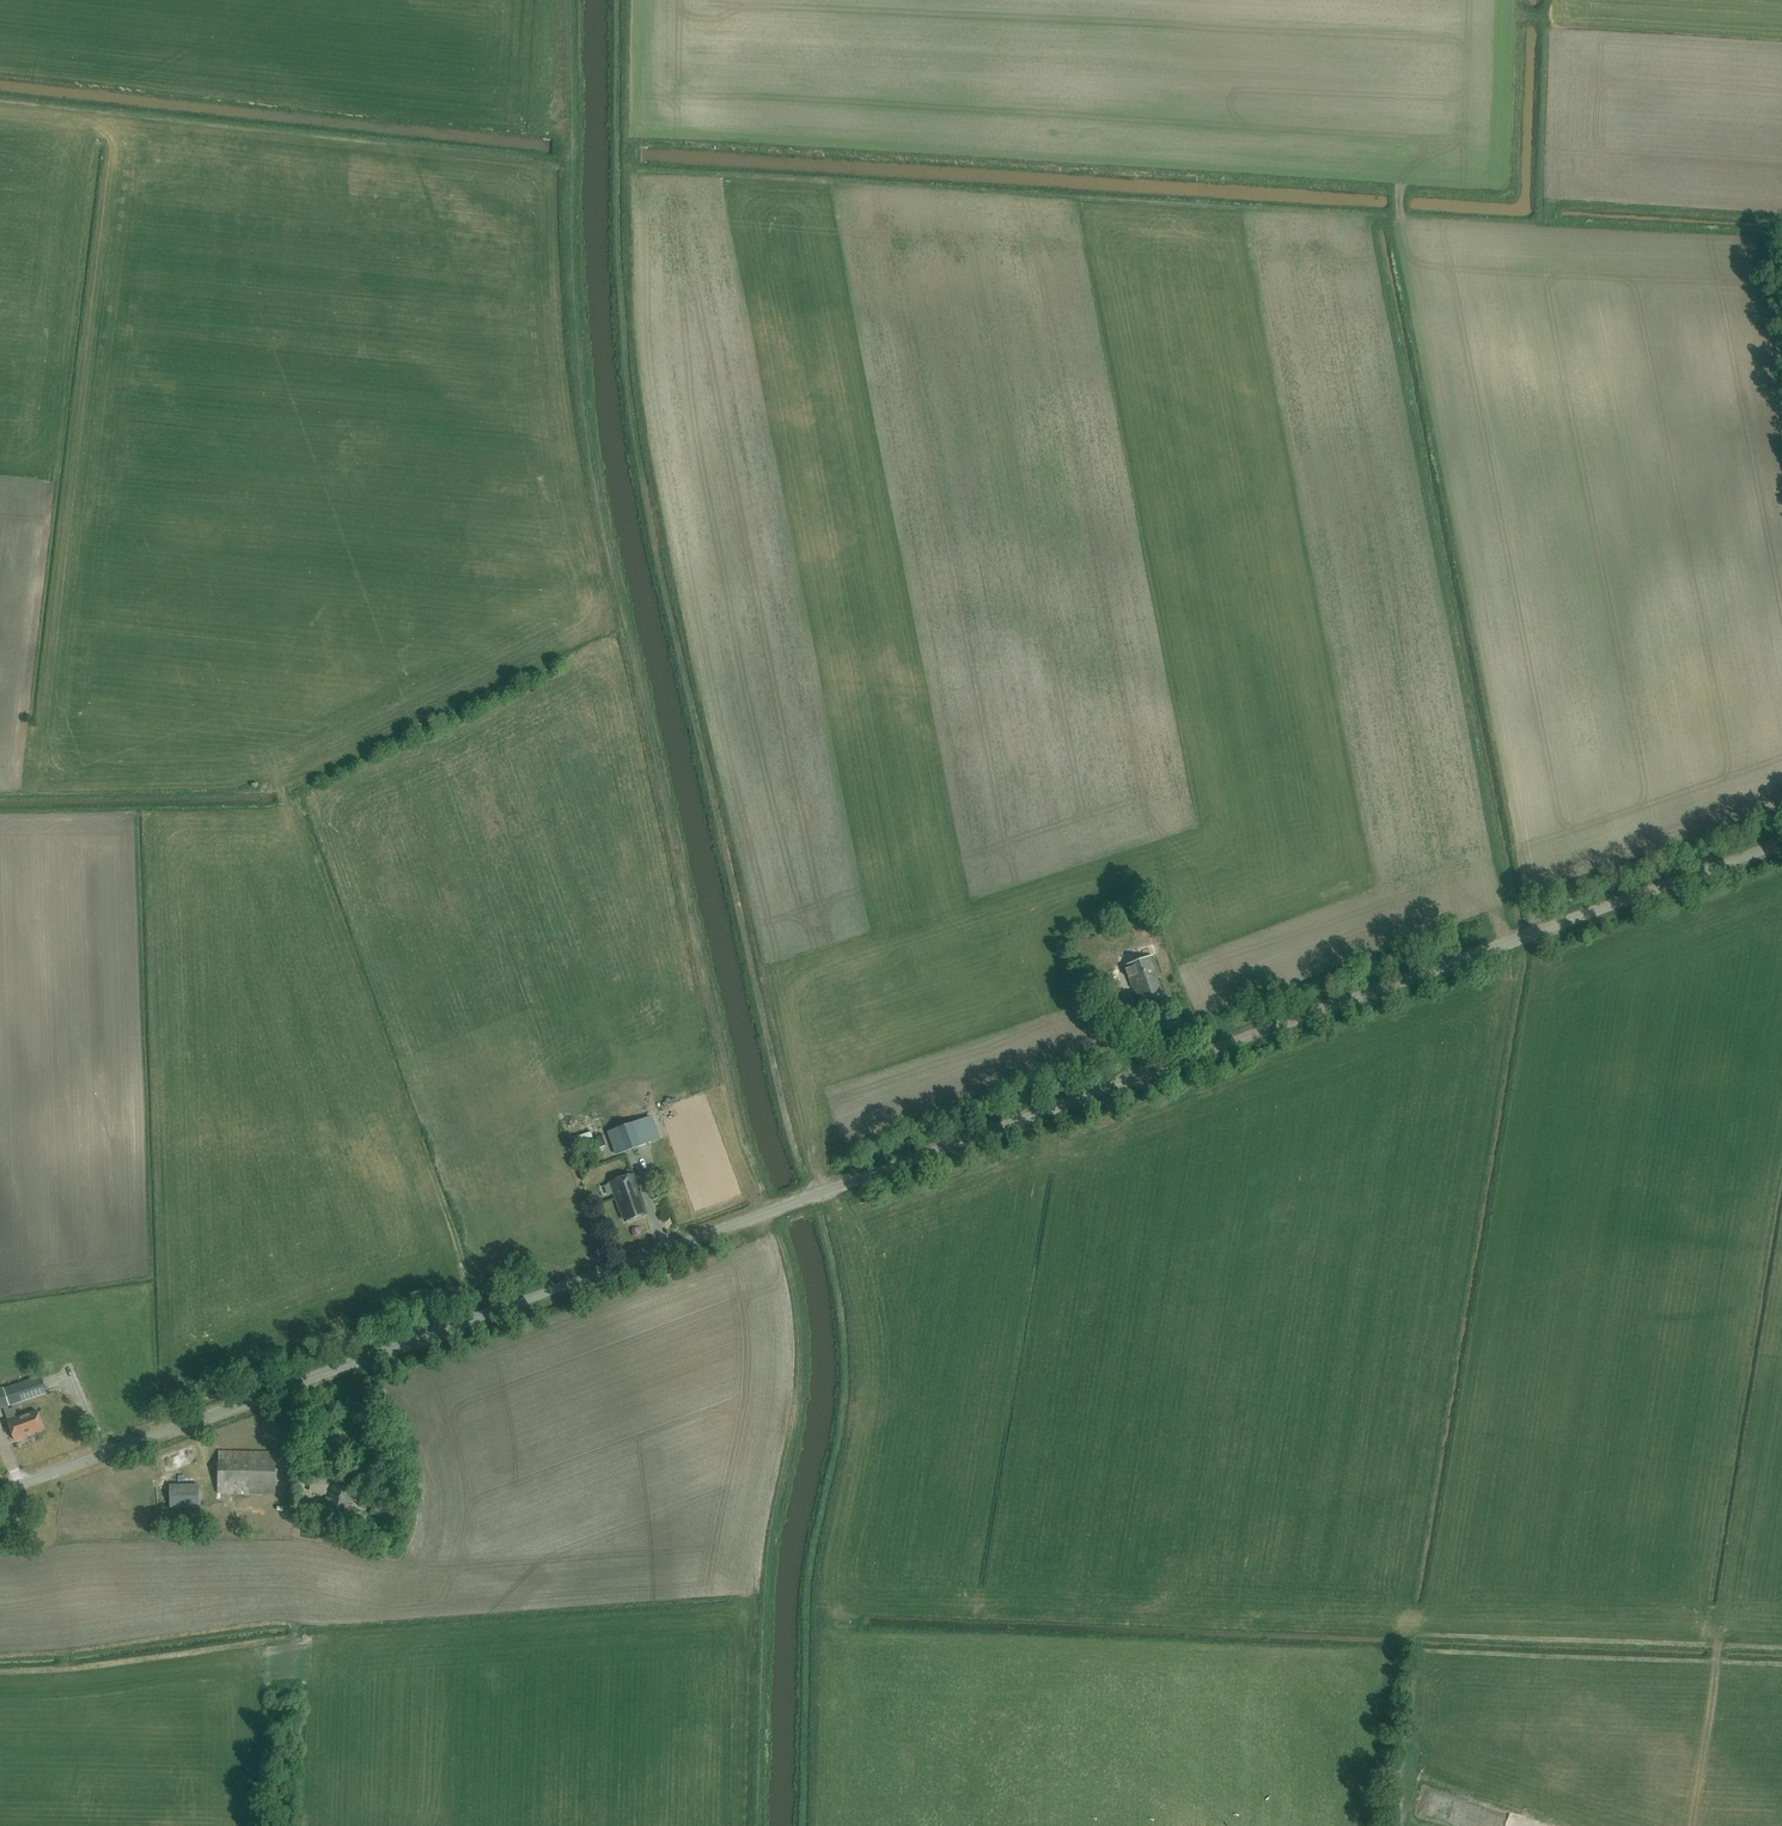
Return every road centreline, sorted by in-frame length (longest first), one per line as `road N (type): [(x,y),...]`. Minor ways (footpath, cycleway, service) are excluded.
road 1 (unclassified): [(0,1492),(1781,843)]

